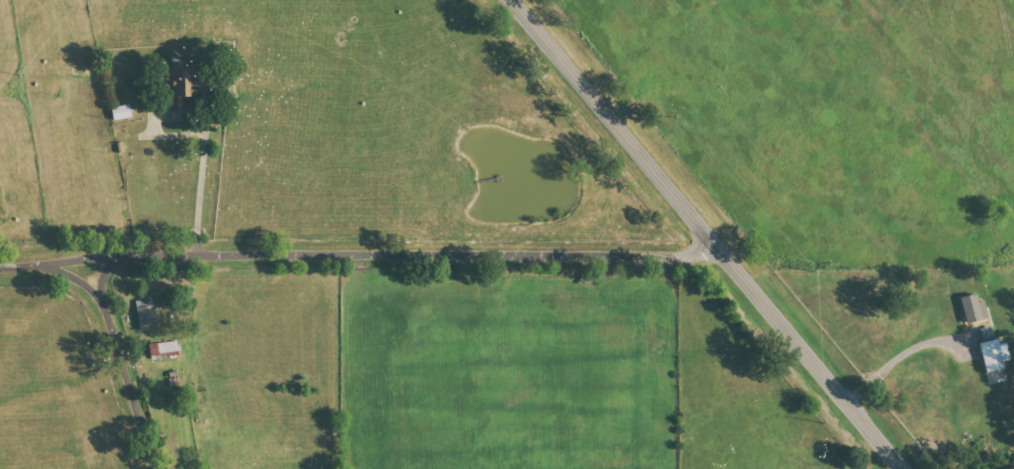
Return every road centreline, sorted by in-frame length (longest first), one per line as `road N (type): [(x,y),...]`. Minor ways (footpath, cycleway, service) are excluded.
road 1 (residential): [(0,266),(128,253),(575,263),(722,252)]
road 2 (secondary): [(901,468),(512,0)]
road 3 (residential): [(154,468),(101,294),(117,255)]

